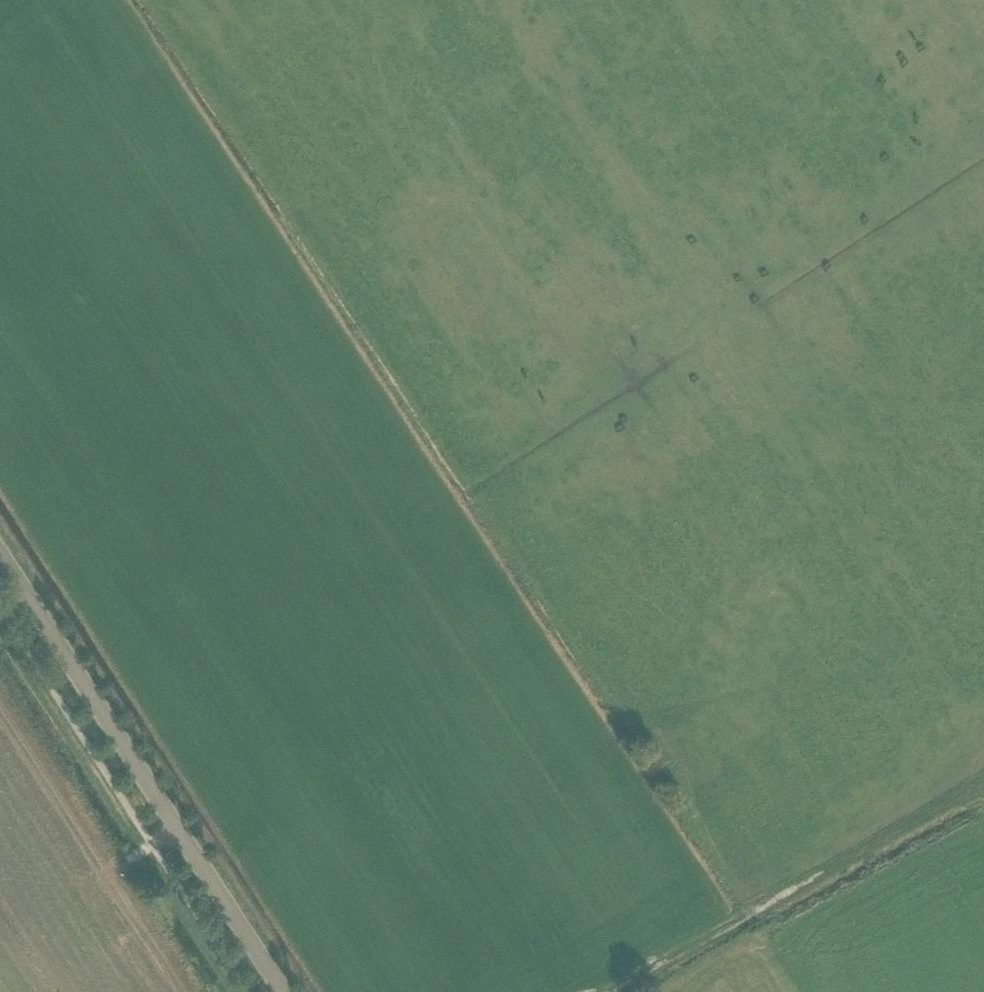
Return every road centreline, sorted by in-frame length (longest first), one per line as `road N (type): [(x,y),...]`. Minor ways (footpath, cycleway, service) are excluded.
road 1 (tertiary): [(291,991),(0,538)]
road 2 (track): [(613,991),(746,913)]

